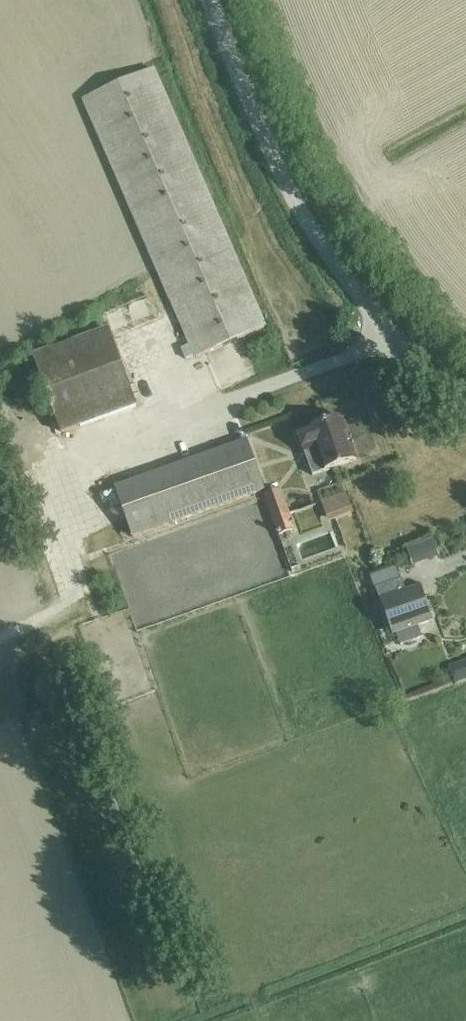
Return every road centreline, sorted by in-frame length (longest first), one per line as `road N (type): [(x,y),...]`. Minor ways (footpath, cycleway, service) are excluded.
road 1 (unclassified): [(465,412),(371,312),(283,179),(207,0)]

